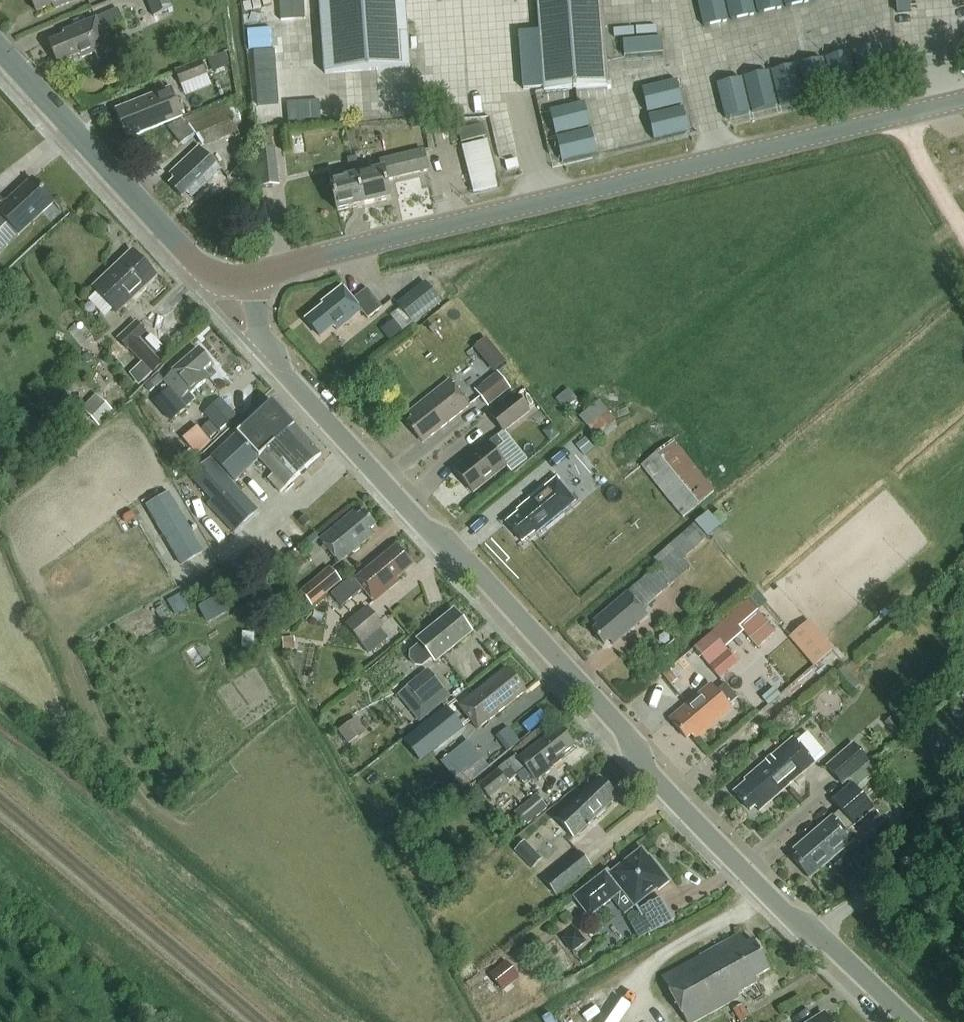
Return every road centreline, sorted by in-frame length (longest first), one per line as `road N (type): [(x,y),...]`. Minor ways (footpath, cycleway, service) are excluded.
road 1 (unclassified): [(909,1021),(832,945),(789,920),(664,794),(618,724),(280,372),(257,332),(251,281)]
road 2 (tertiary): [(251,281),(963,104)]
road 3 (tertiary): [(251,281),(199,266),(0,46)]

